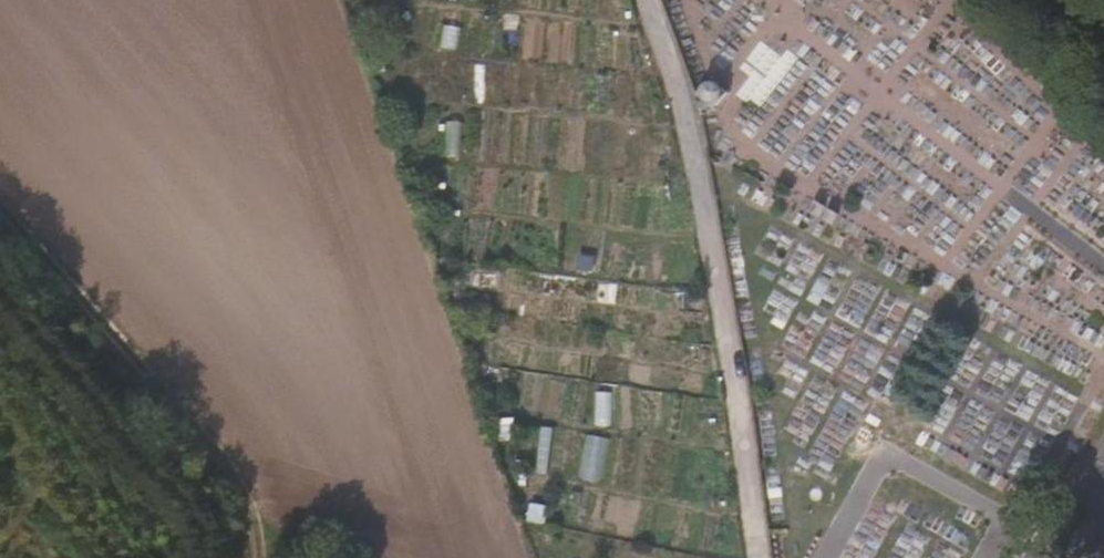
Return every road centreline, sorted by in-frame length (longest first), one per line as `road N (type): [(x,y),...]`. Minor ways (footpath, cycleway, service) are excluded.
road 1 (unclassified): [(752,557),(707,240),(685,131),(645,0)]
road 2 (track): [(259,557),(262,513),(0,207)]

